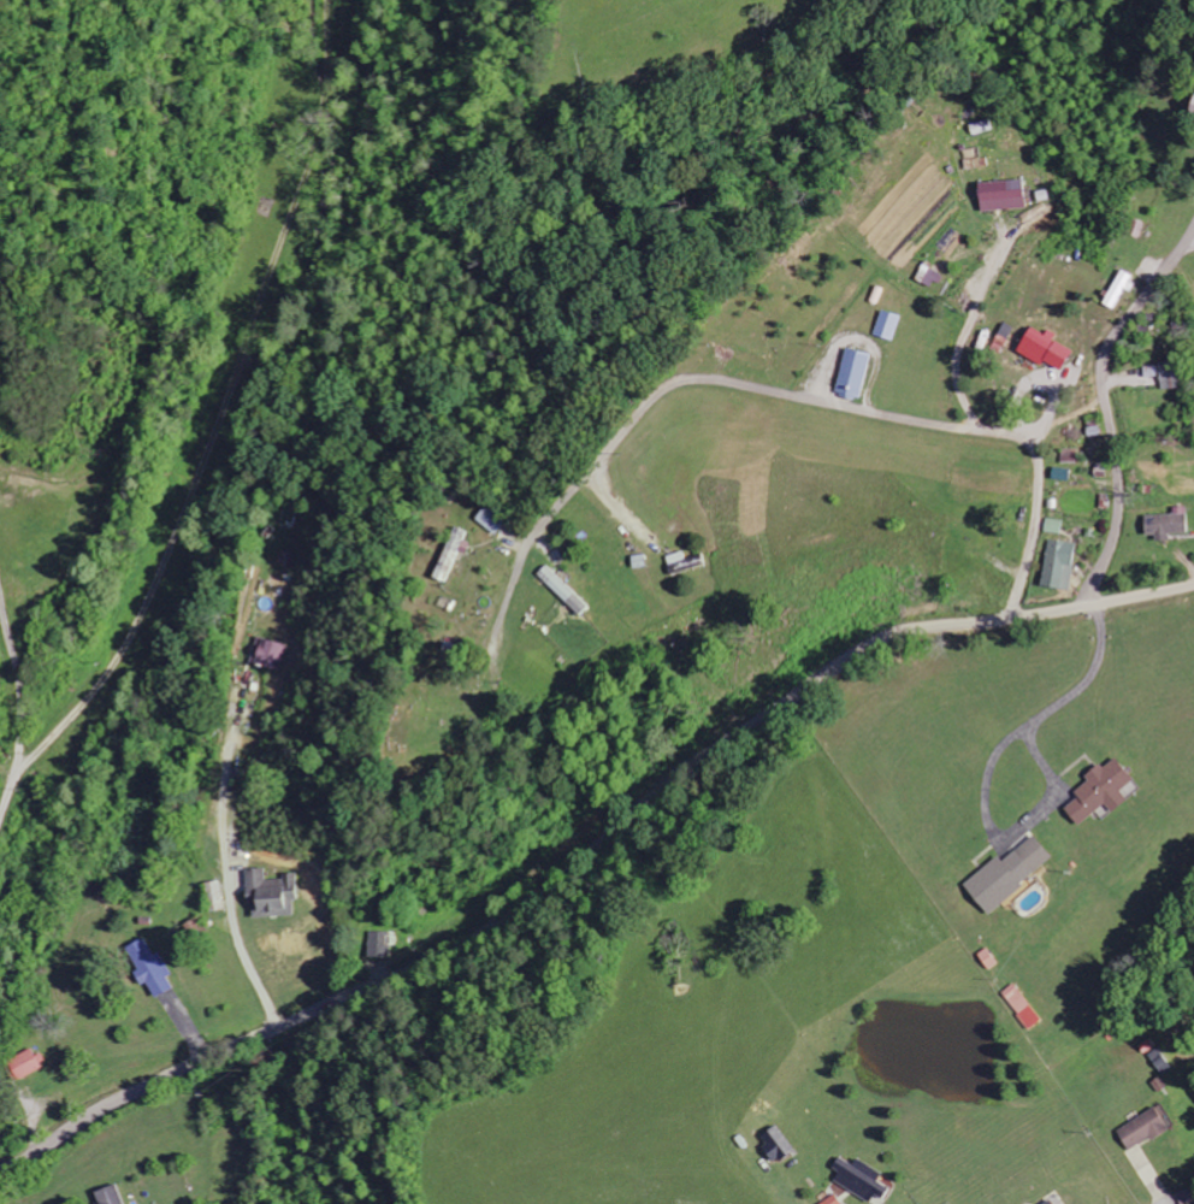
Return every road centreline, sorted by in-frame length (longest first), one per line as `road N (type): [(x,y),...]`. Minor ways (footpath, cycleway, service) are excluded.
road 1 (residential): [(0,1175),(111,1104),(475,942),(538,898),(668,783),(883,642),(1193,586)]
road 2 (residential): [(0,810),(22,766),(119,659),(156,583),(321,122),(311,105),(351,0)]
road 3 (residential): [(1006,621),(1034,518),(1033,456),(1024,443),(691,380),(652,401),(531,541),(492,651)]
road 4 (residential): [(1083,608),(1118,519),(1105,362),(1193,228)]

